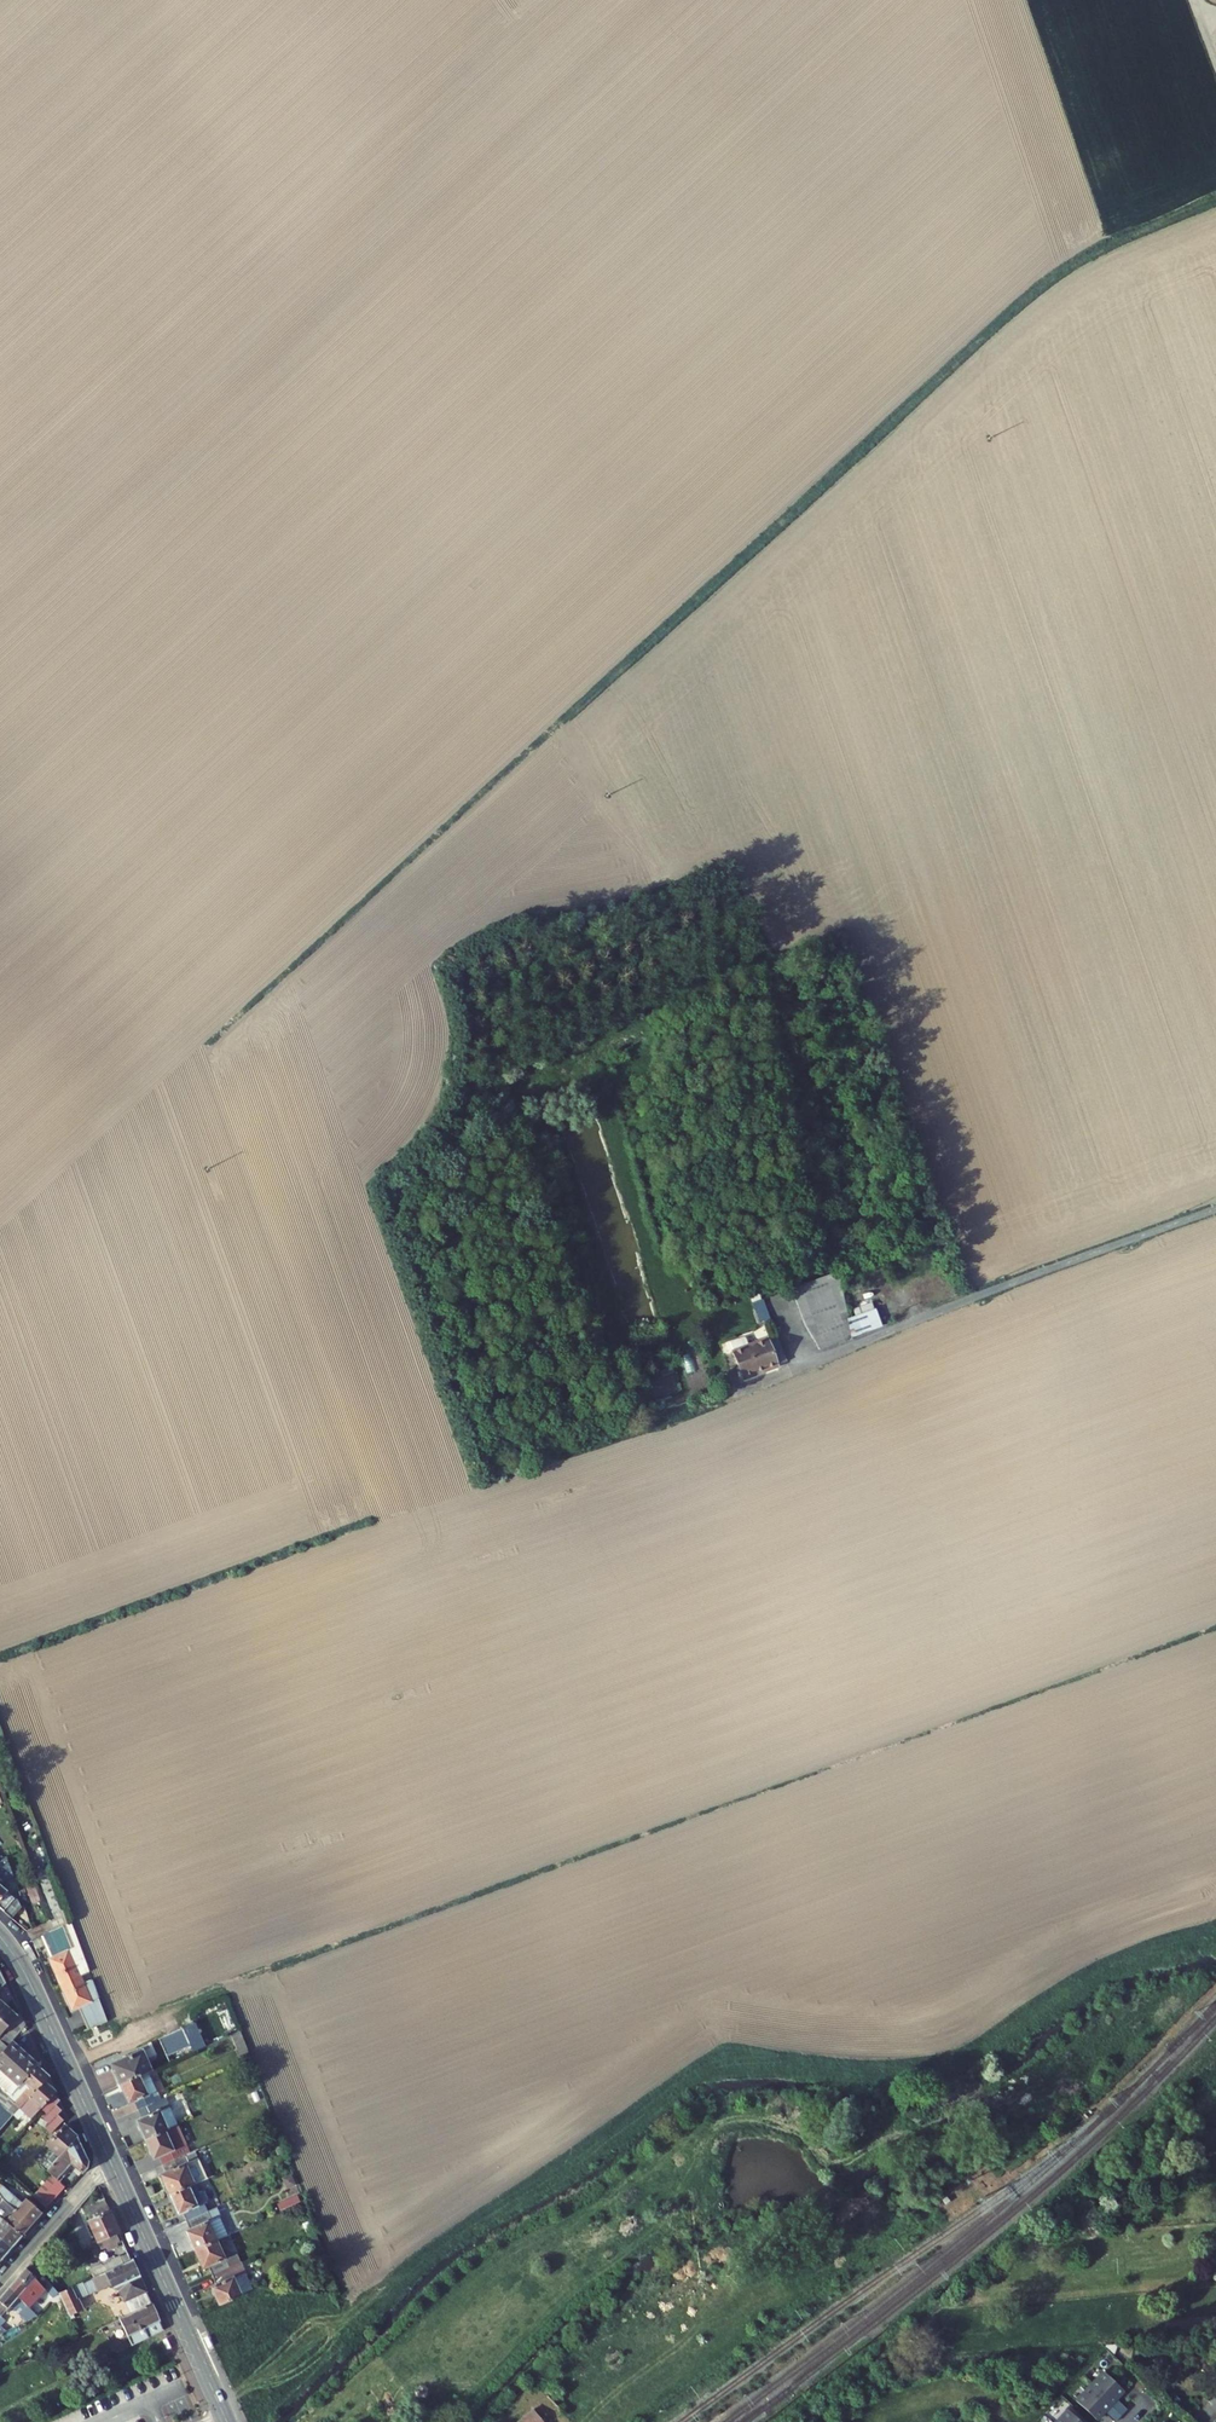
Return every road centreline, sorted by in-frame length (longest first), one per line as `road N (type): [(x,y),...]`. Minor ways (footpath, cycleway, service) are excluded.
road 1 (track): [(0,1240),(1021,306),(1069,269),(1215,201)]
road 2 (secondary): [(226,2419),(109,2158)]
road 3 (secondary): [(109,2158),(32,1987),(0,1936)]
road 4 (residential): [(109,2158),(0,2284)]

